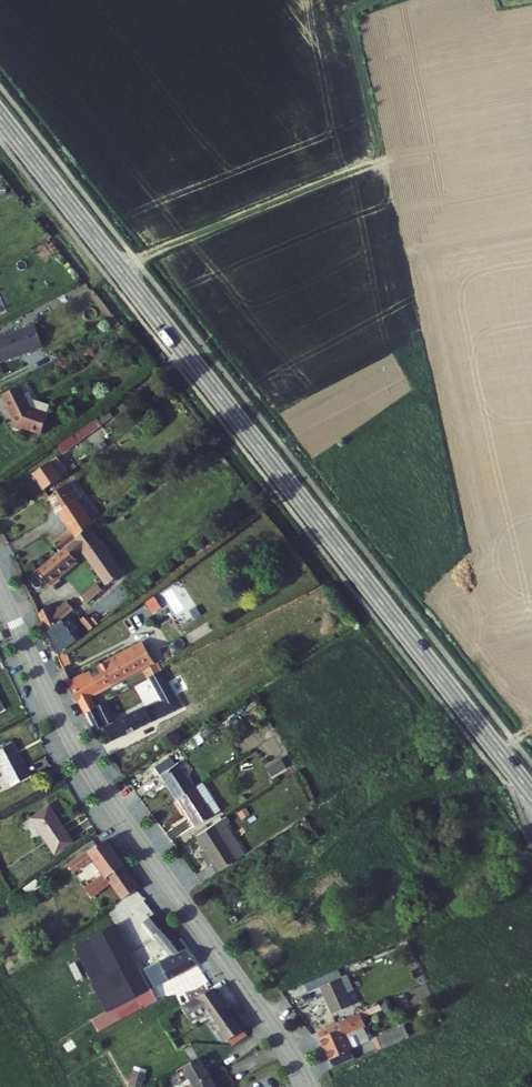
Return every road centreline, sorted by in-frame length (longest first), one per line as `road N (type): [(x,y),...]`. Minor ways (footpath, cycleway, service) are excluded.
road 1 (primary): [(0,116),(531,793)]
road 2 (unclassified): [(0,588),(85,763),(269,1019),(308,1086)]

